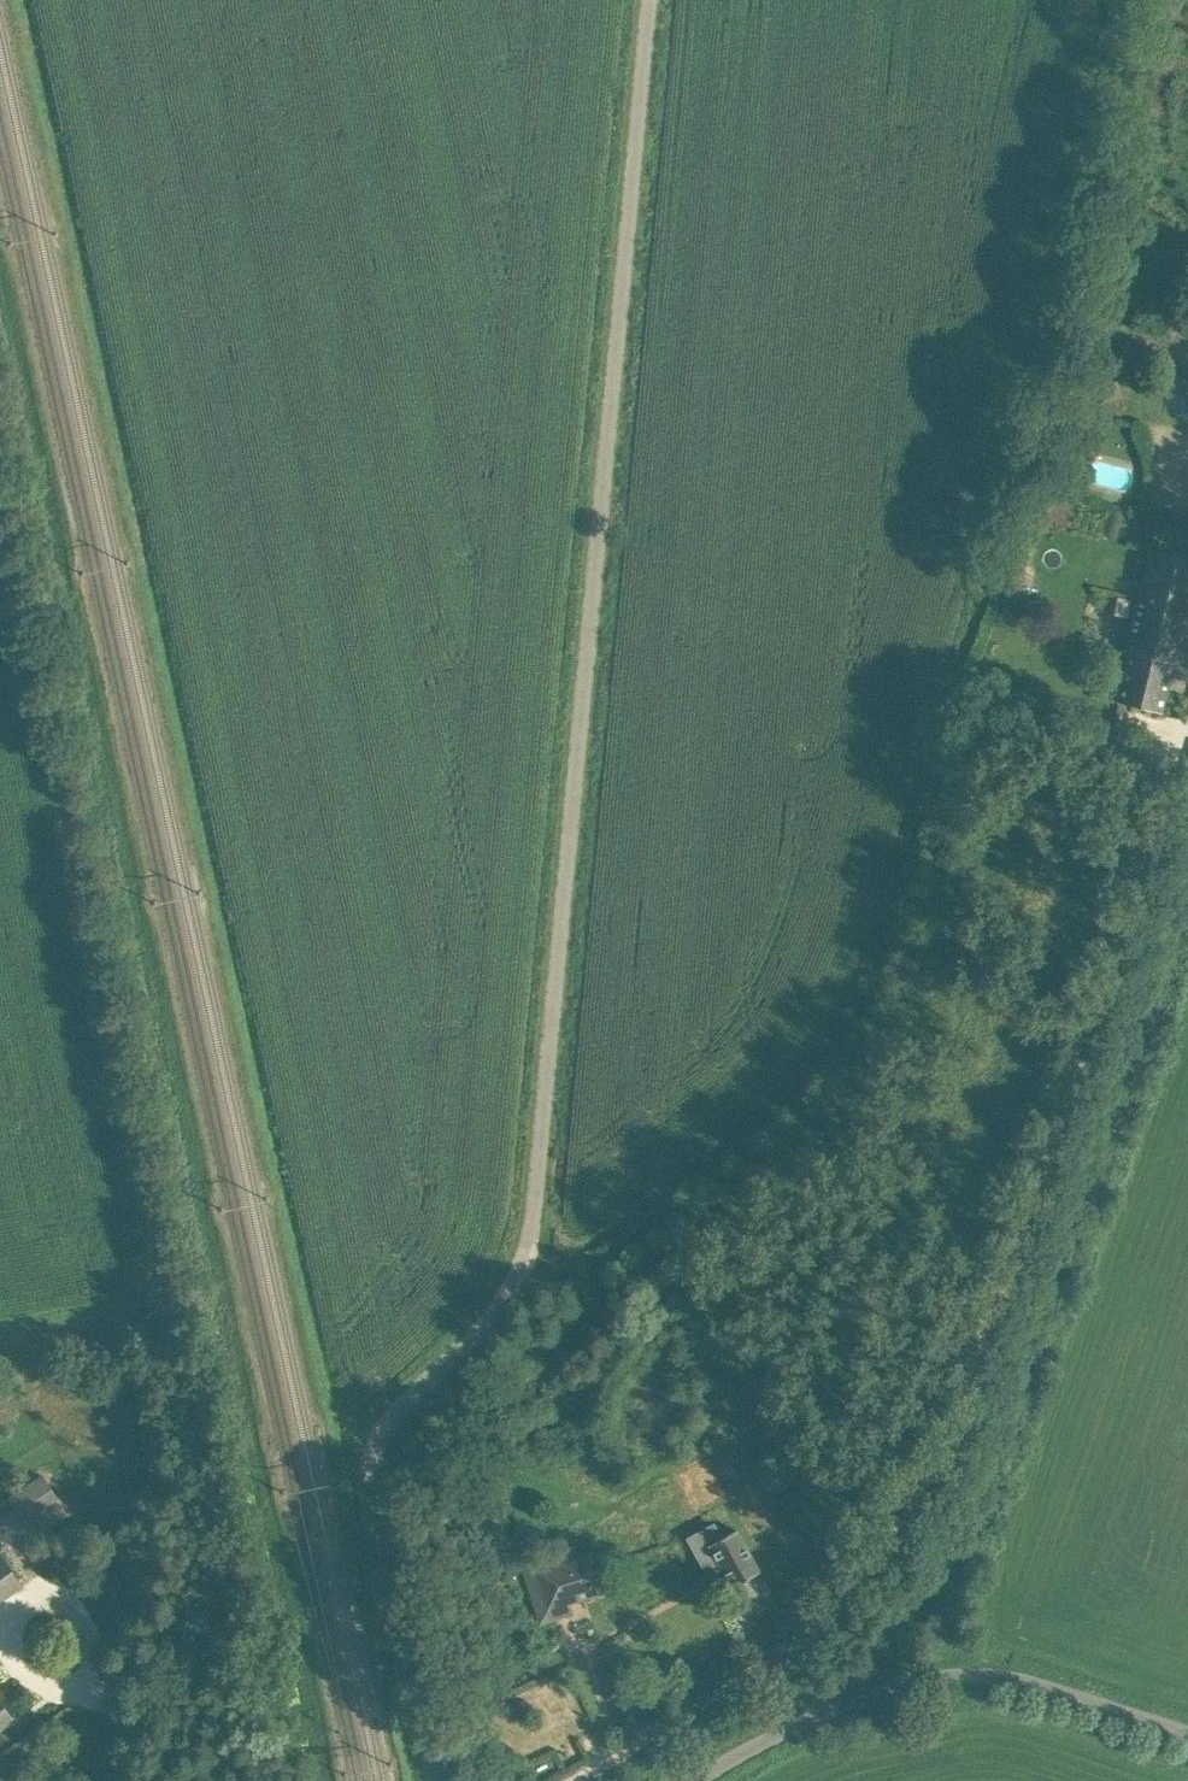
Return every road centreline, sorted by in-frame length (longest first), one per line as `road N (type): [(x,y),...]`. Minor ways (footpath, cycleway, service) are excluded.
road 1 (unclassified): [(649,0),(525,1259),(504,1302),(386,1423),(373,1452),(373,1488),(434,1780)]
road 2 (track): [(572,1780),(790,1645),(868,1570),(908,1509),(950,1428),(1083,1066),(1170,786)]
road 3 (unclassified): [(1187,1732),(1037,1683),(974,1674),(867,1693),(696,1780)]

